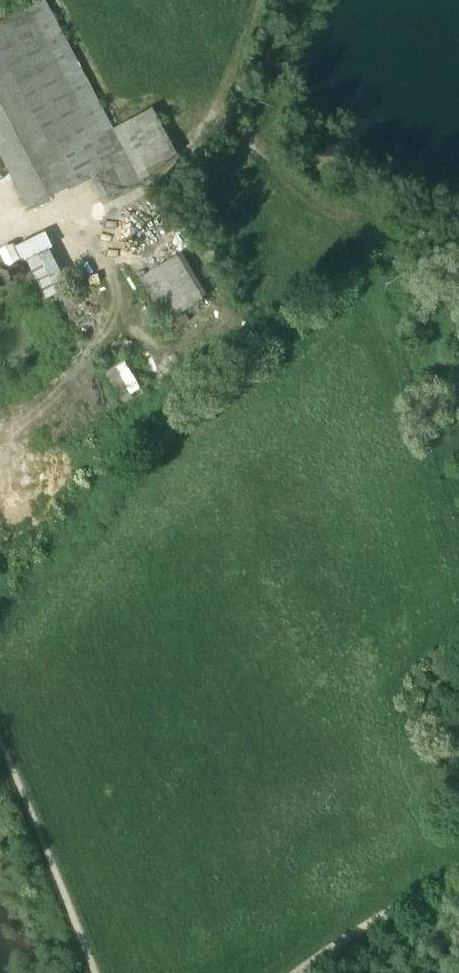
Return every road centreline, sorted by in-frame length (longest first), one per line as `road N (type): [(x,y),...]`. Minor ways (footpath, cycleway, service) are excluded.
road 1 (track): [(0,727),(98,972)]
road 2 (track): [(333,972),(458,895)]

